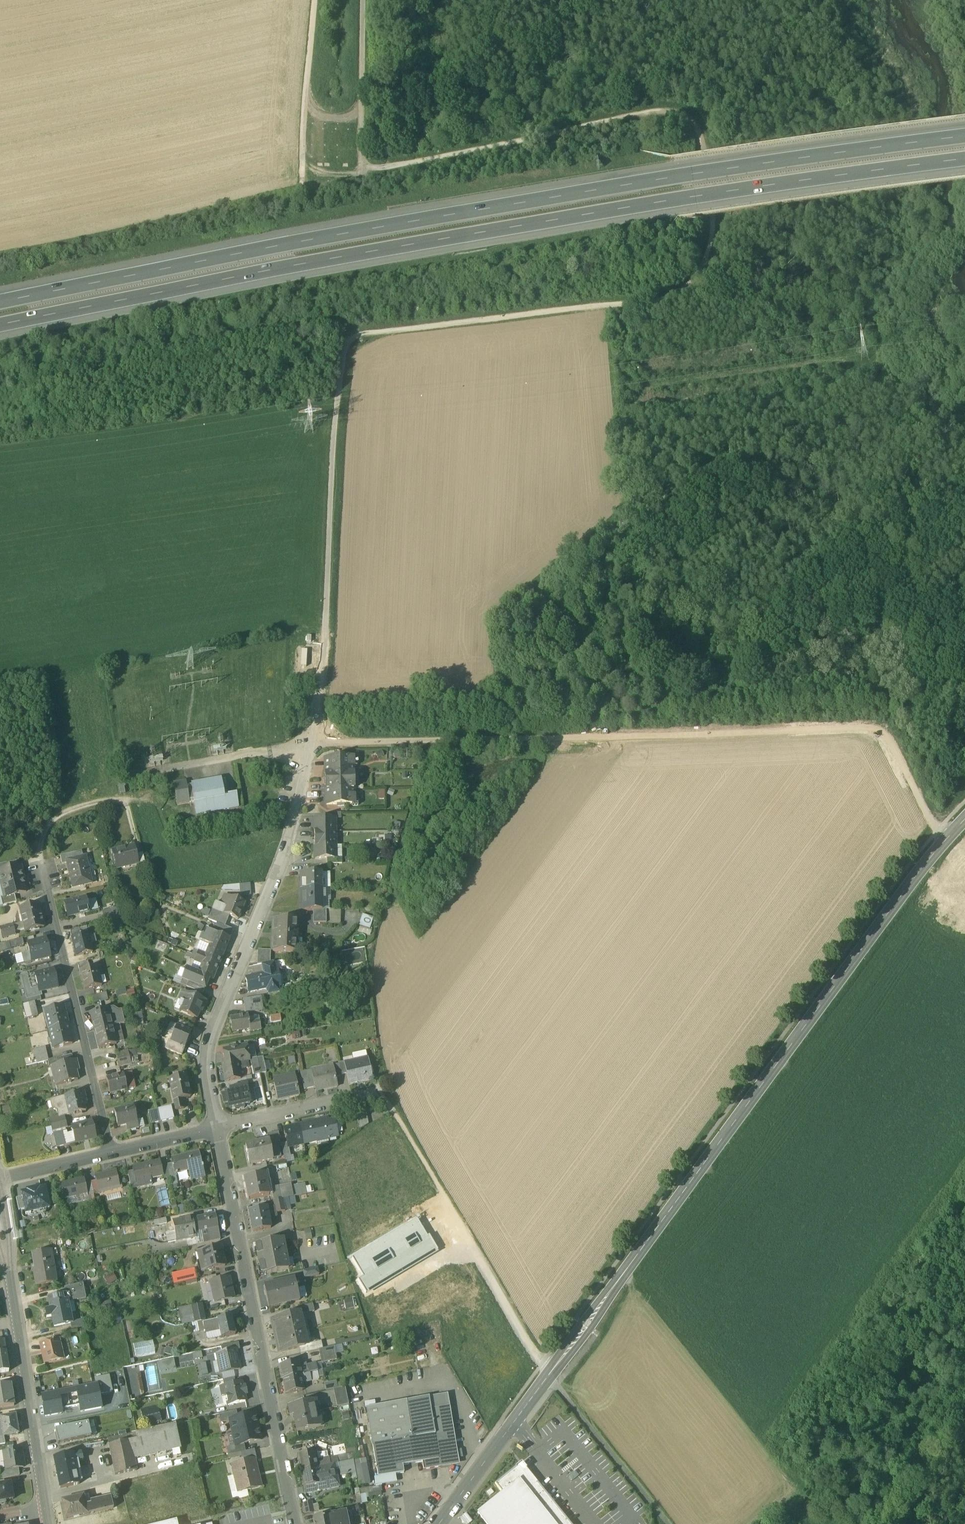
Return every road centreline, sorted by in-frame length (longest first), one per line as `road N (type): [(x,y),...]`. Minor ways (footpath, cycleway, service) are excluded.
road 1 (track): [(313,736),(326,657),(348,342),(363,334),(671,298),(711,249),(716,216),(704,136),(690,114),(653,111),(375,172),(360,166),(362,0)]
road 2 (motorway): [(0,323),(696,201),(964,165)]
road 3 (motorway): [(964,143),(692,179),(0,298)]
road 4 (tertiary): [(440,1523),(964,818)]
road 5 (track): [(313,736),(352,744),(870,727),(886,735),(948,837)]
road 6 (residential): [(110,1153),(40,852),(46,826),(66,811),(126,802)]
road 7 (residential): [(218,1127),(204,1051),(287,847),(313,736)]
road 8 (residential): [(296,1523),(218,1127)]
road 9 (track): [(376,1099),(390,1106),(542,1362)]
road 10 (tertiary): [(44,1509),(0,1209)]
road 11 (track): [(542,1362),(666,1523)]
road 12 (track): [(300,181),(315,0)]
road 13 (residential): [(218,1127),(376,1099)]

